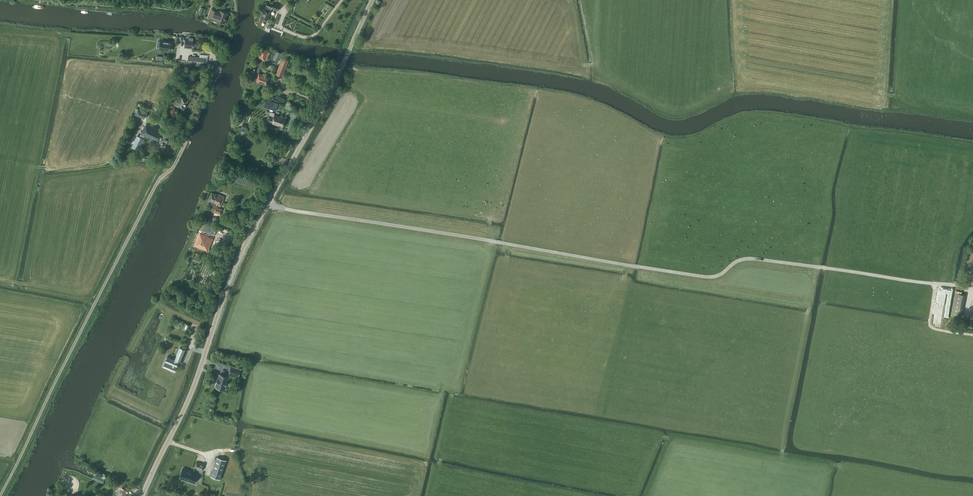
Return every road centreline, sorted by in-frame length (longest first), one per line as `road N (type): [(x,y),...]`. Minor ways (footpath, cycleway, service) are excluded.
road 1 (tertiary): [(141,495),(188,401),(242,251),(372,0)]
road 2 (unclassified): [(227,48),(0,495)]

